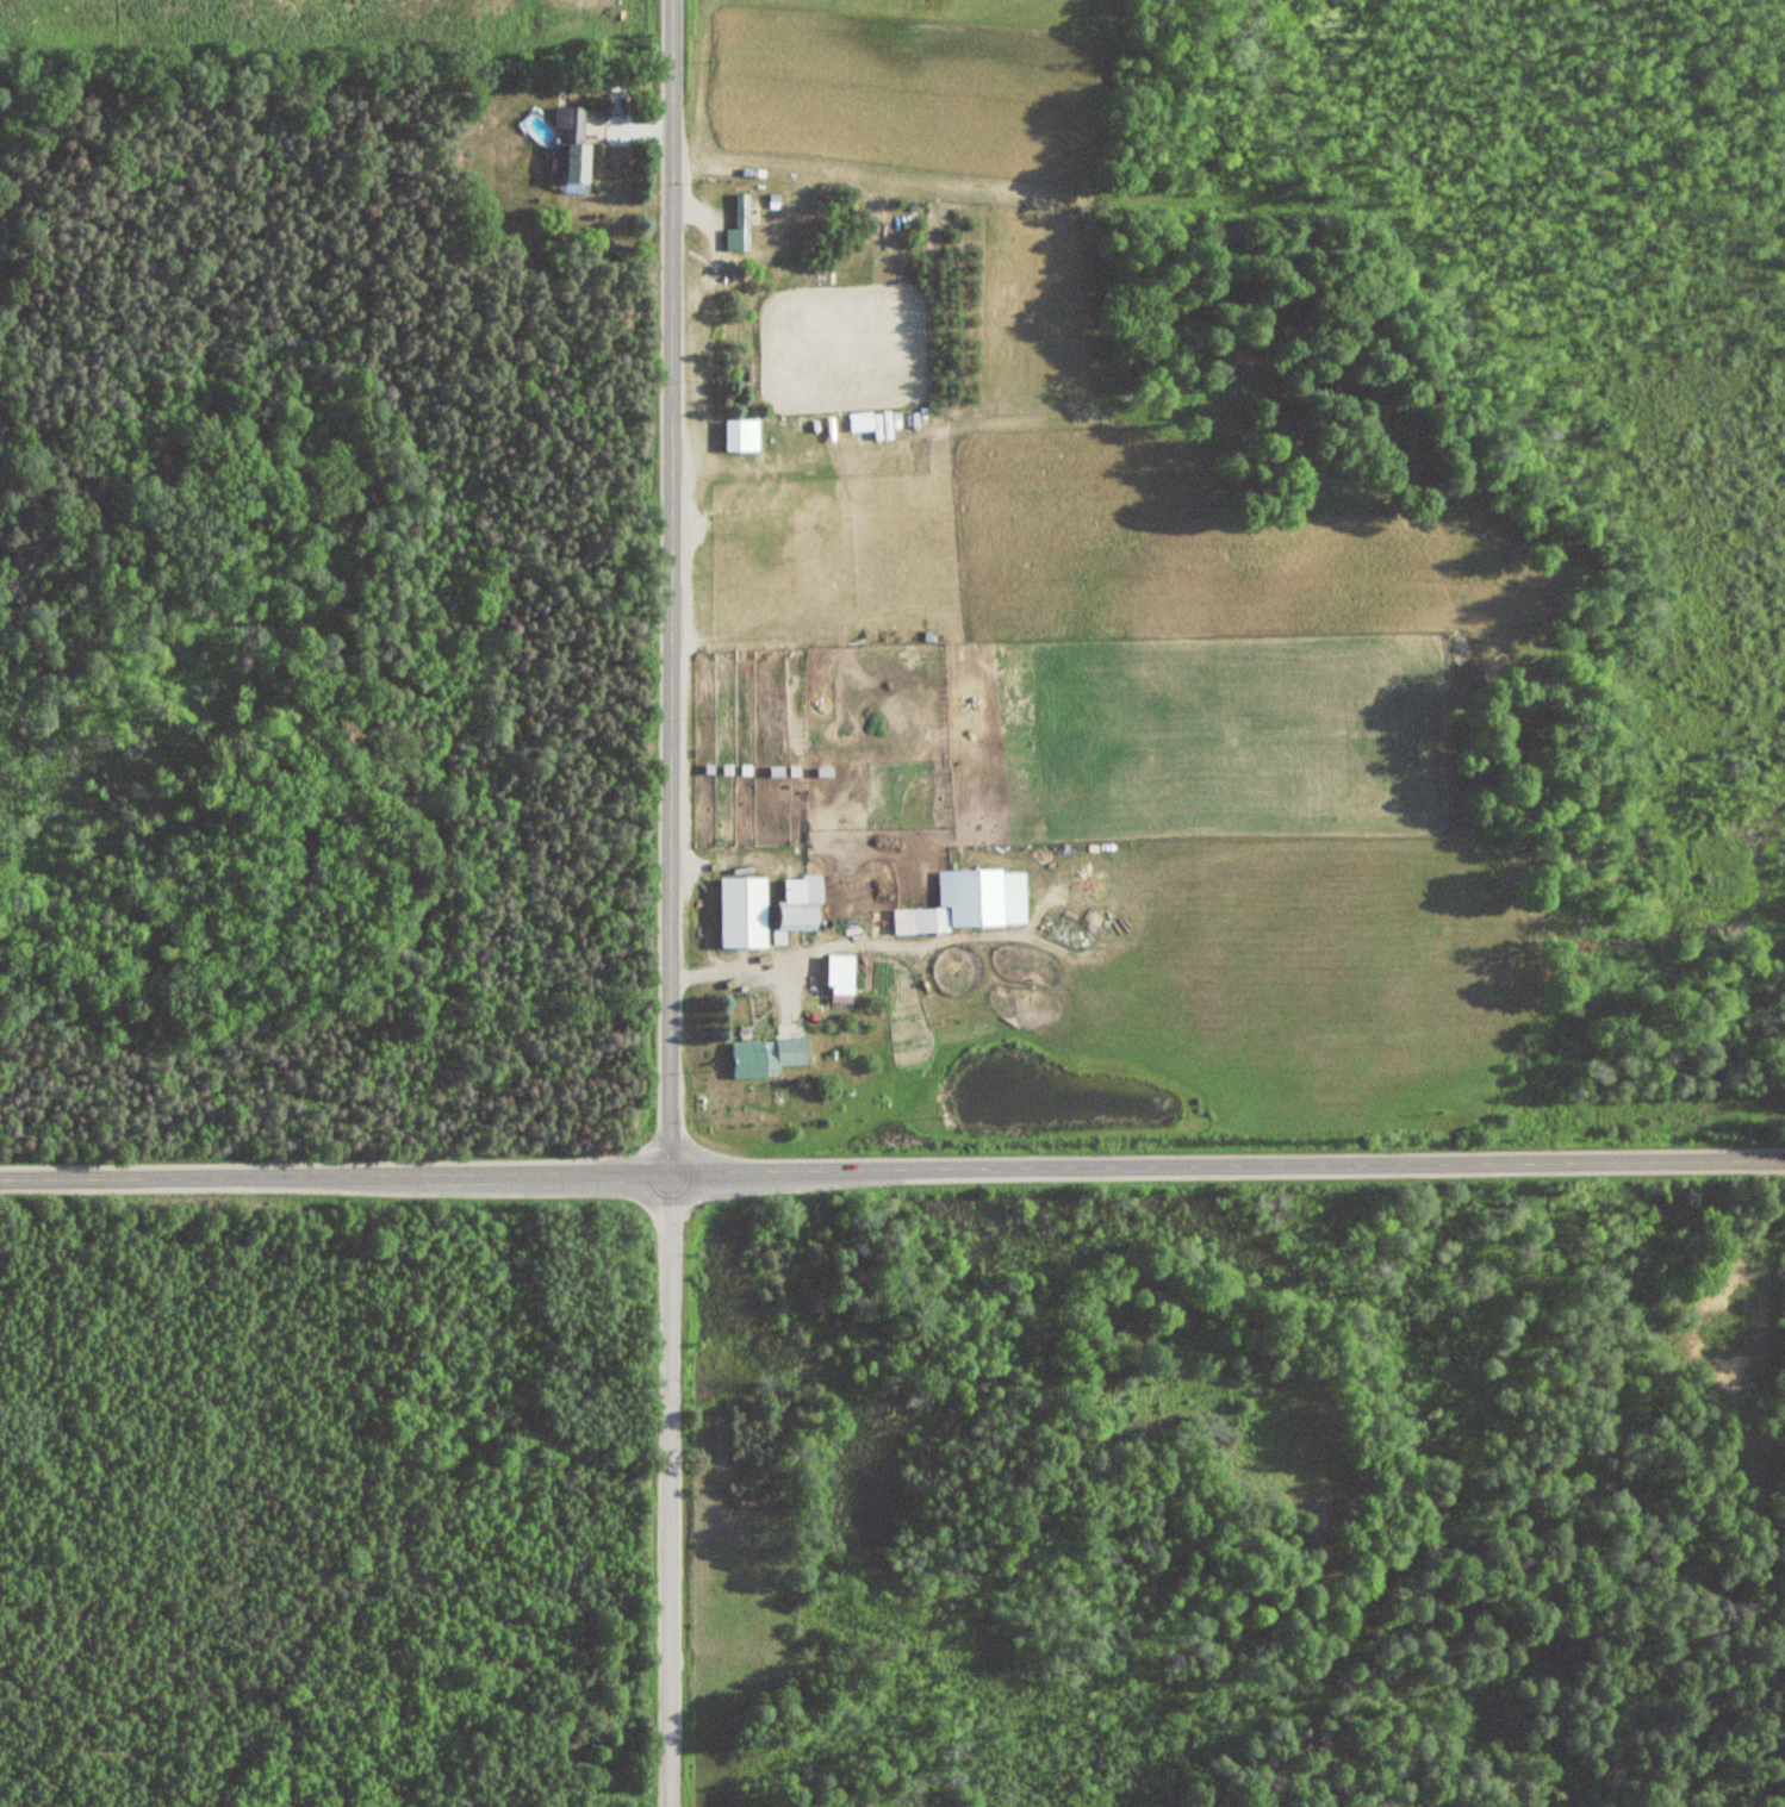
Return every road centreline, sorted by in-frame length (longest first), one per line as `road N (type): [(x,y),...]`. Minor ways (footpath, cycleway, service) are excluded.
road 1 (residential): [(657,1806),(664,0)]
road 2 (tertiary): [(0,1173),(665,1179),(1534,1132),(1784,1129)]

